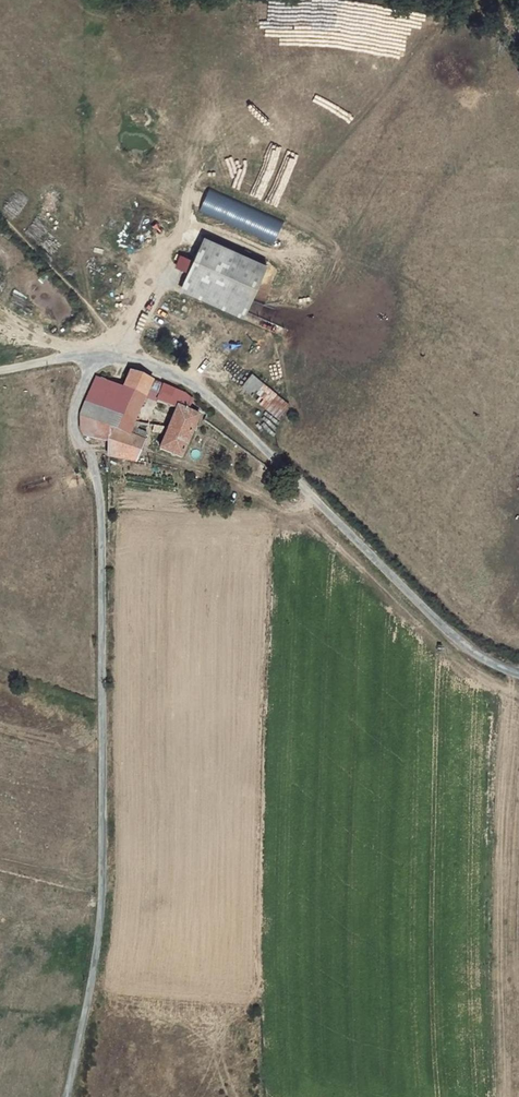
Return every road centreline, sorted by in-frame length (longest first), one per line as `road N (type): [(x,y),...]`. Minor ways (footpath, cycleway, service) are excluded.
road 1 (unclassified): [(67,1096),(103,888),(101,508),(91,461),(73,428),(94,357)]
road 2 (unclassified): [(518,676),(449,632),(192,383),(132,355),(94,357)]
road 3 (track): [(132,355),(0,216)]

